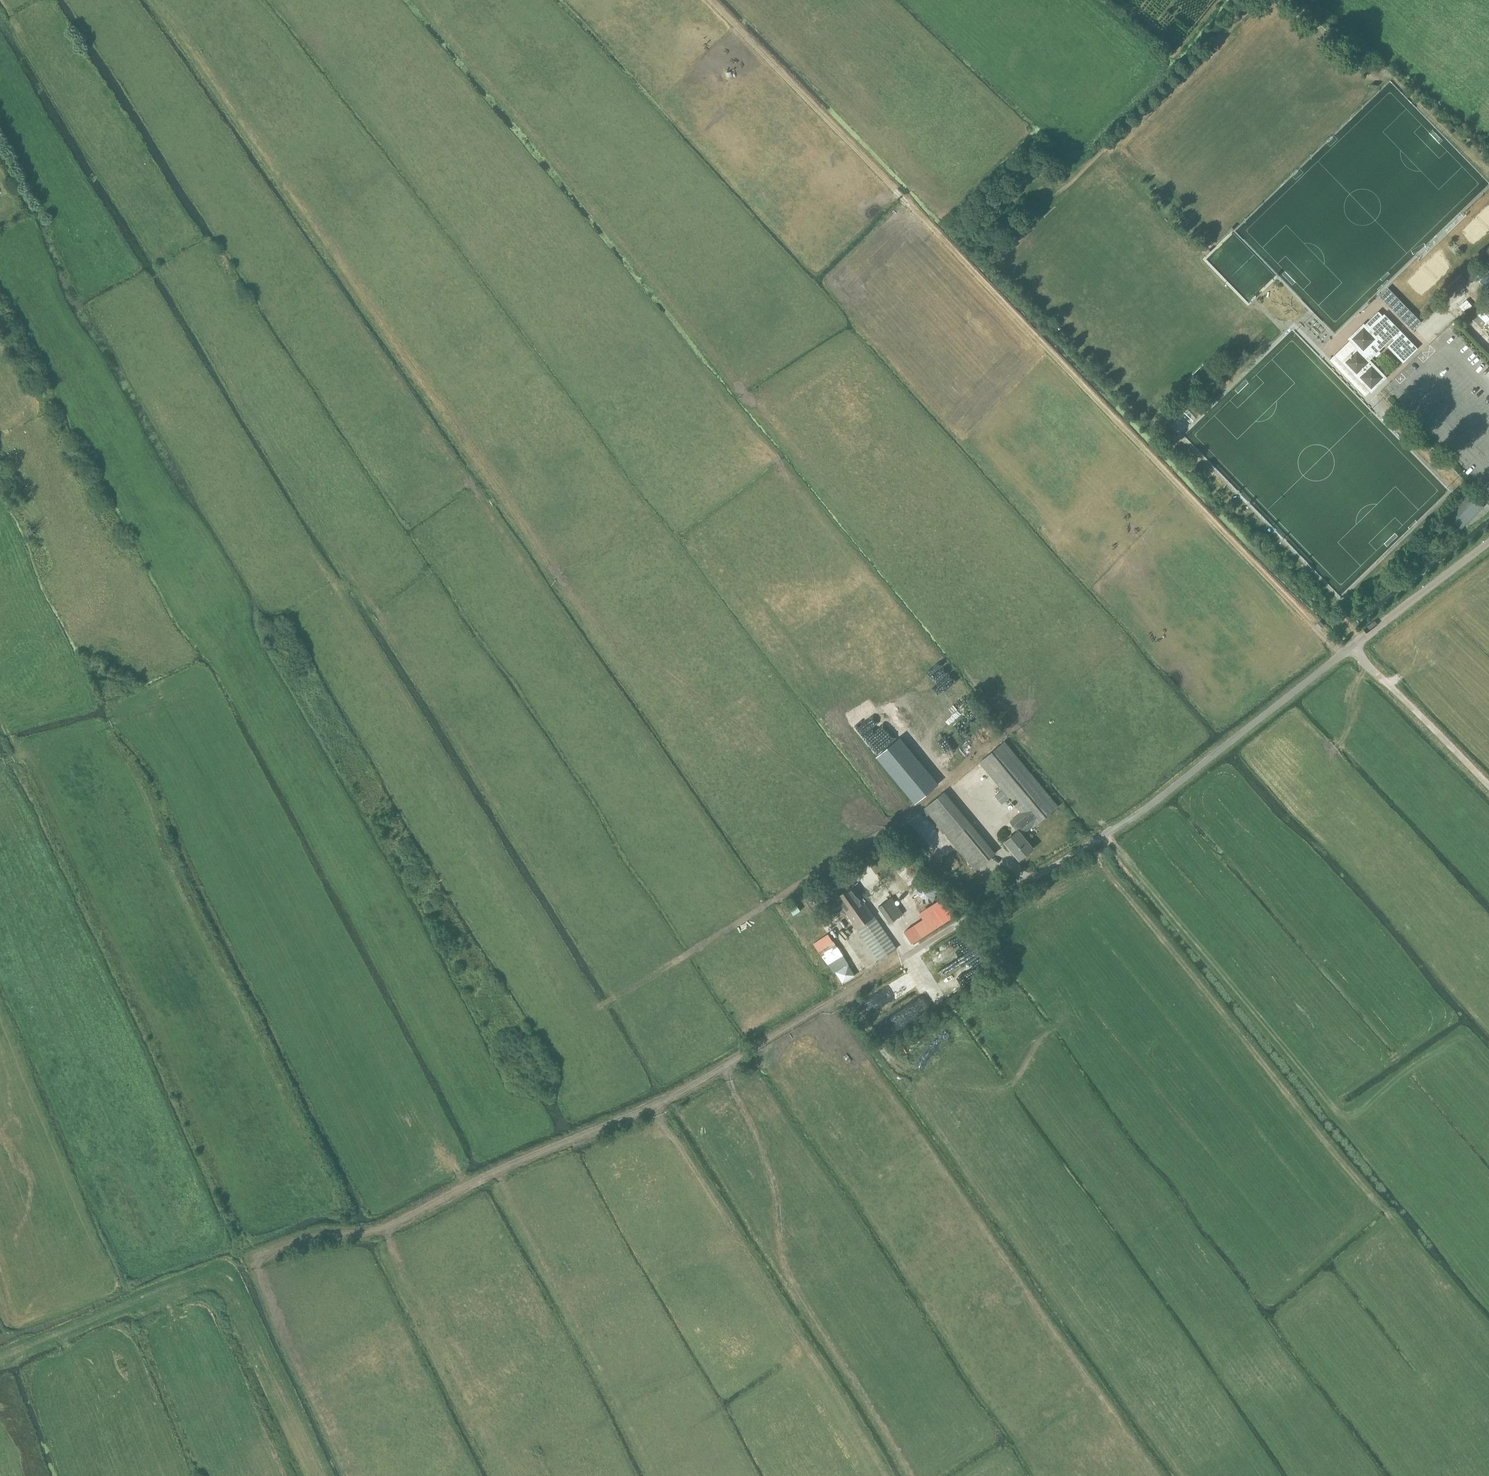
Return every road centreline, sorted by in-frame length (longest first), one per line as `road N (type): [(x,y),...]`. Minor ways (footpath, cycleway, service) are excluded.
road 1 (track): [(707,0),(1340,655)]
road 2 (track): [(0,764),(59,736),(138,716),(175,739),(420,1103)]
road 3 (unclassified): [(1019,890),(1153,804),(1488,541)]
road 4 (track): [(535,1247),(498,1170),(664,1101),(871,983)]
road 5 (track): [(0,1361),(220,1275),(317,1475)]
road 6 (track): [(0,718),(134,973)]
road 7 (track): [(502,1475),(387,1227)]
road 8 (track): [(250,1259),(288,1244),(387,1227),(465,1186)]
road 9 (track): [(1488,788),(1351,647)]

